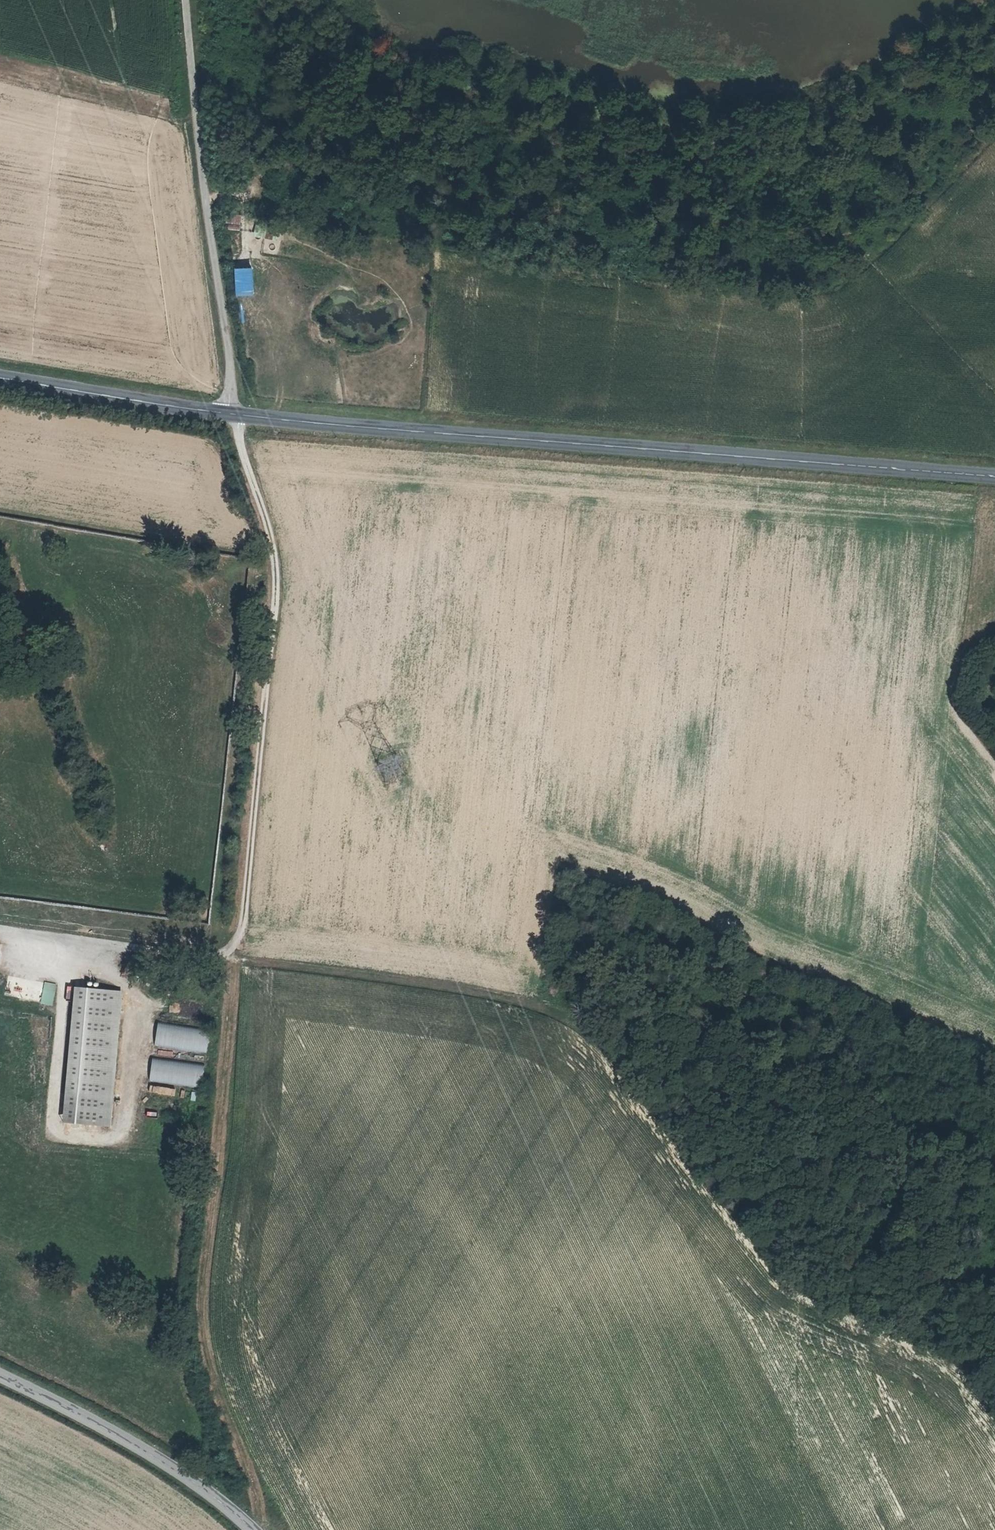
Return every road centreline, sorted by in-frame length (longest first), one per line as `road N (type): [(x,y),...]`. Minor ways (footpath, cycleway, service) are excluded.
road 1 (track): [(231,420),(266,528),(276,605),(235,942),(222,955),(0,930)]
road 2 (secondary): [(231,420),(994,479)]
road 3 (unclassified): [(181,0),(231,420)]
road 4 (tertiary): [(251,1529),(165,1464),(0,1377)]
road 5 (secondary): [(0,381),(231,420)]

